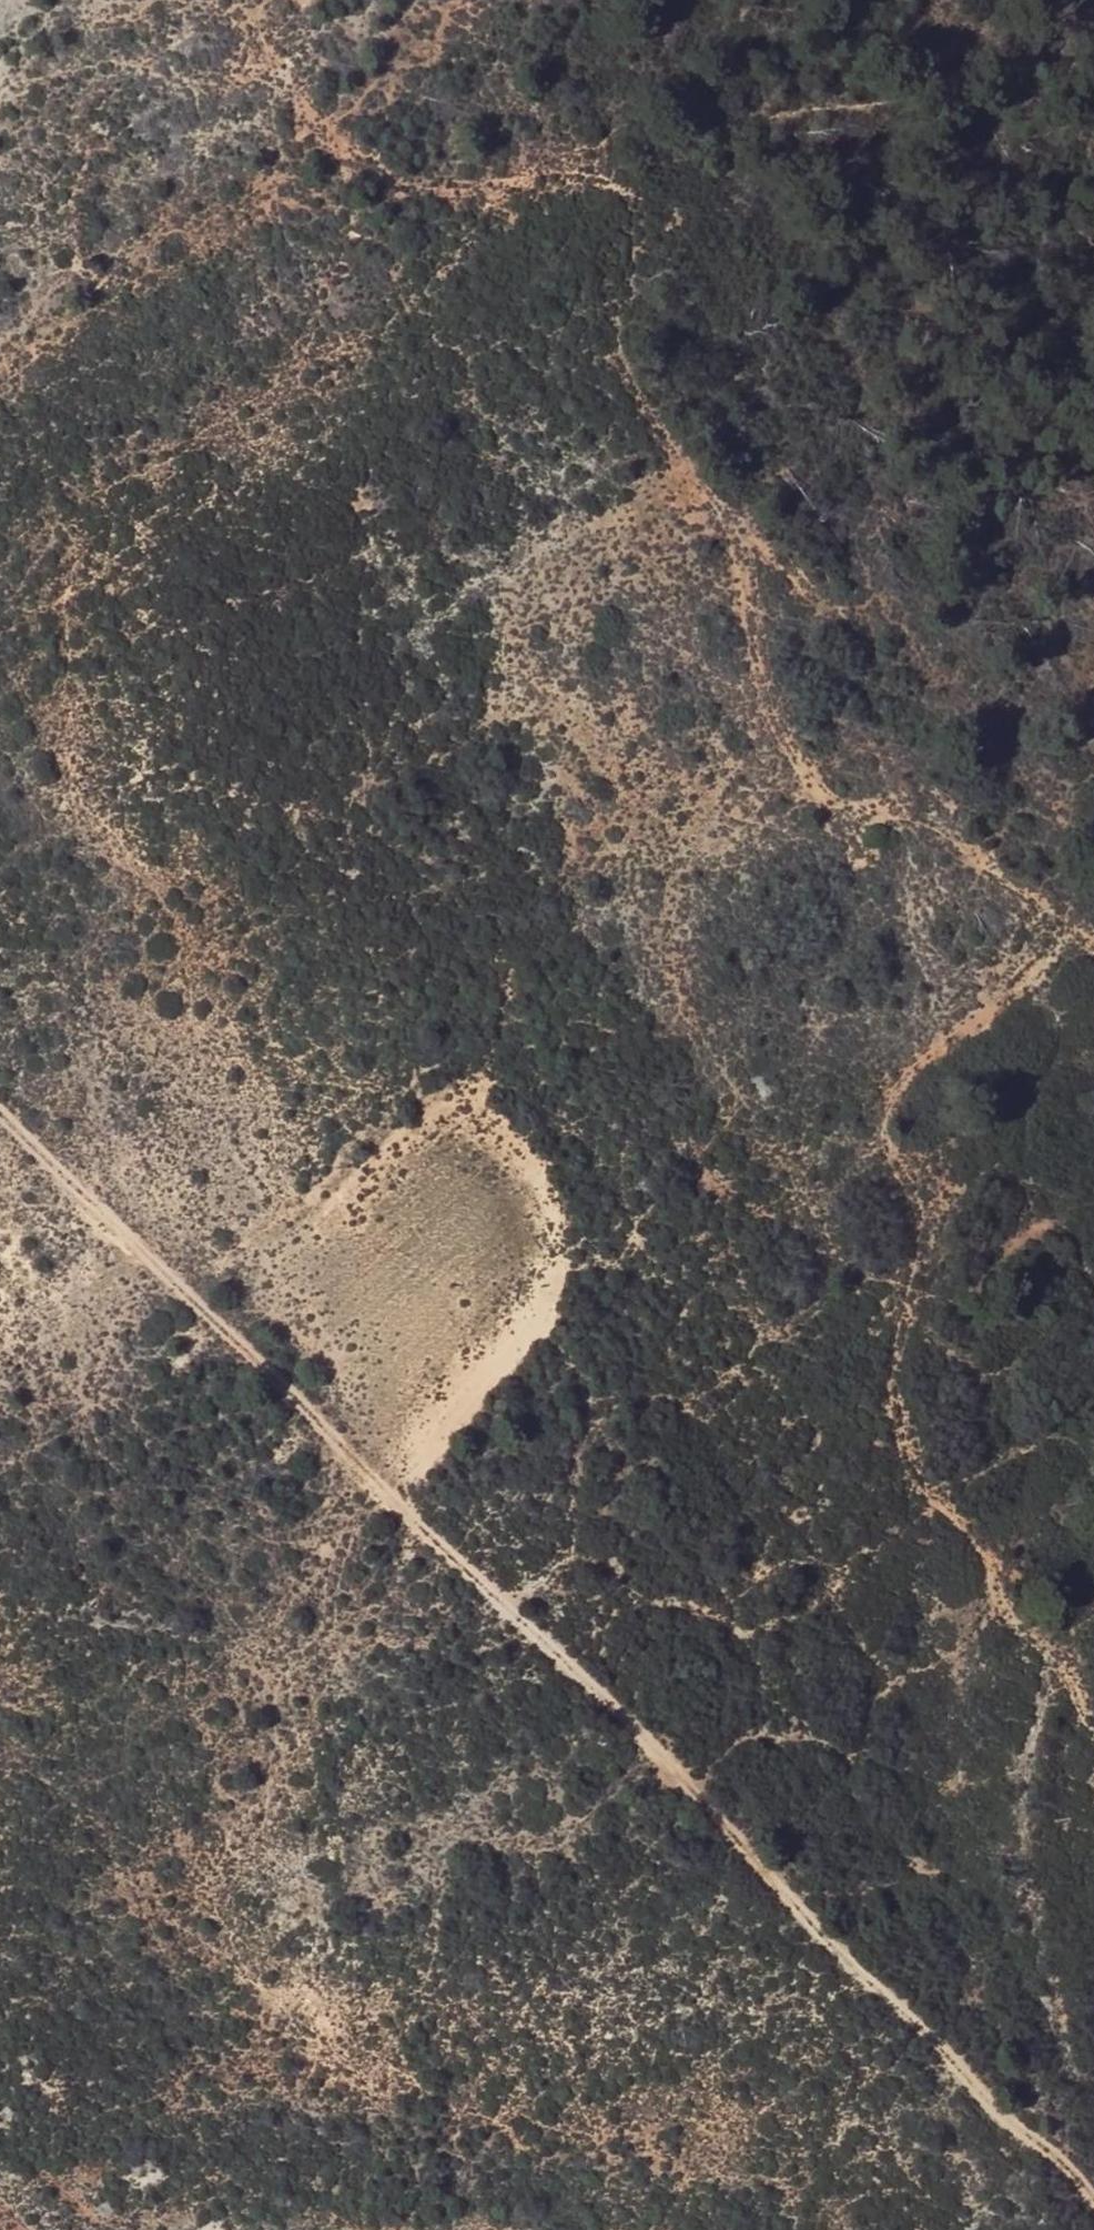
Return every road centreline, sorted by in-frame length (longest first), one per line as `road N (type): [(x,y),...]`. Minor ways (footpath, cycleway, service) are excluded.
road 1 (track): [(0,1136),(1093,2215)]

